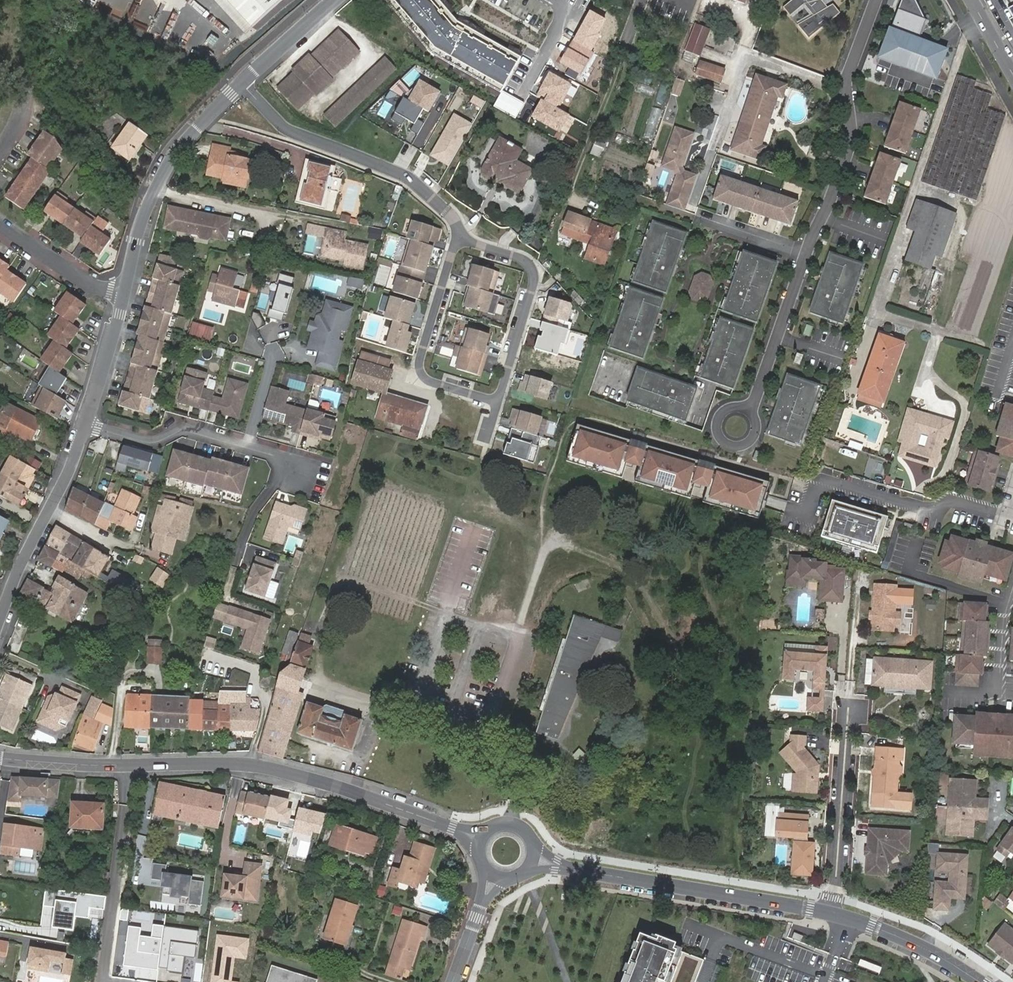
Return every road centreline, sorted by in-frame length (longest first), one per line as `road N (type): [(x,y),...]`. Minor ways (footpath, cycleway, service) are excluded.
road 1 (residential): [(0,758),(257,766),(482,838)]
road 2 (tertiary): [(533,859),(832,912)]
road 3 (residential): [(243,83),(286,130),(407,178),(454,219),(462,243)]
road 4 (residential): [(874,0),(844,79),(852,139),(807,254)]
road 5 (residential): [(124,292),(148,206),(176,153),(243,83)]
road 6 (residential): [(85,423),(152,443),(184,429),(279,457),(296,473)]
road 7 (residential): [(462,243),(453,249),(420,372),(489,400),(501,395)]
road 8 (residential): [(0,617),(85,423)]
road 9 (residential): [(501,395),(535,278),(525,260),(462,243)]
road 10 (residential): [(937,511),(821,479),(808,516),(763,500)]
road 11 (residential): [(832,912),(847,708)]
road 12 (residential): [(807,254),(749,410)]
road 13 (residential): [(124,292),(87,284),(0,224)]
road 14 (tertiary): [(854,919),(981,981)]
road 15 (residential): [(85,423),(124,292)]
road 16 (residential): [(243,83),(331,0)]

